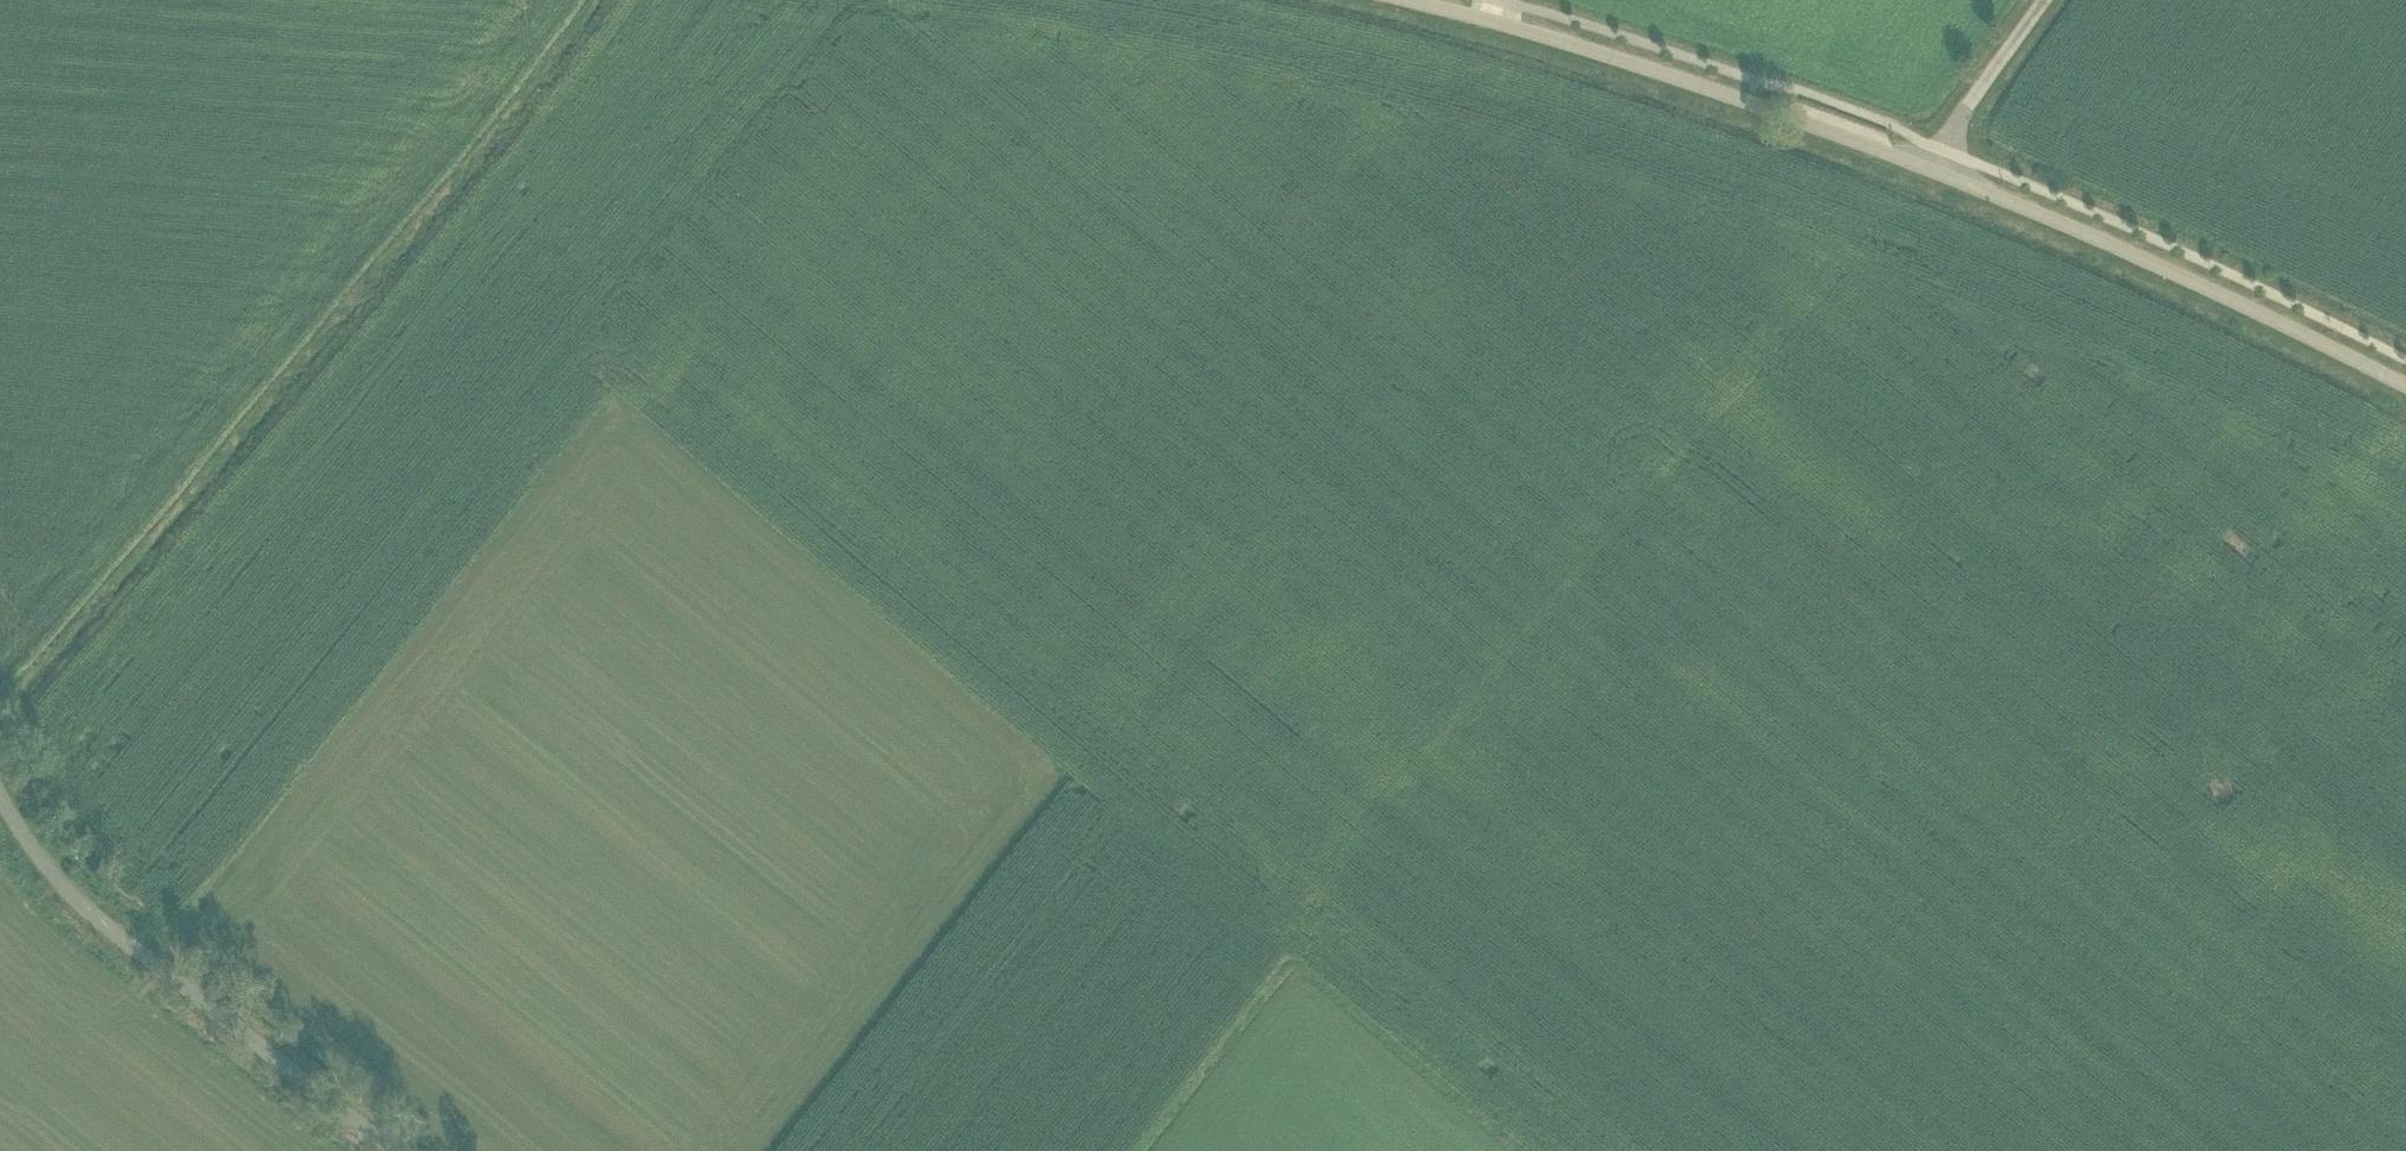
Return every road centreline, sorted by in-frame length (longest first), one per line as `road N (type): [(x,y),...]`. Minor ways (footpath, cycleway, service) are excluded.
road 1 (unclassified): [(400,1150),(73,892),(0,788)]
road 2 (unclassified): [(1929,168),(1710,89),(1419,0)]
road 3 (unclassified): [(2405,382),(1929,168)]
road 4 (unclassified): [(1929,168),(2046,0)]

